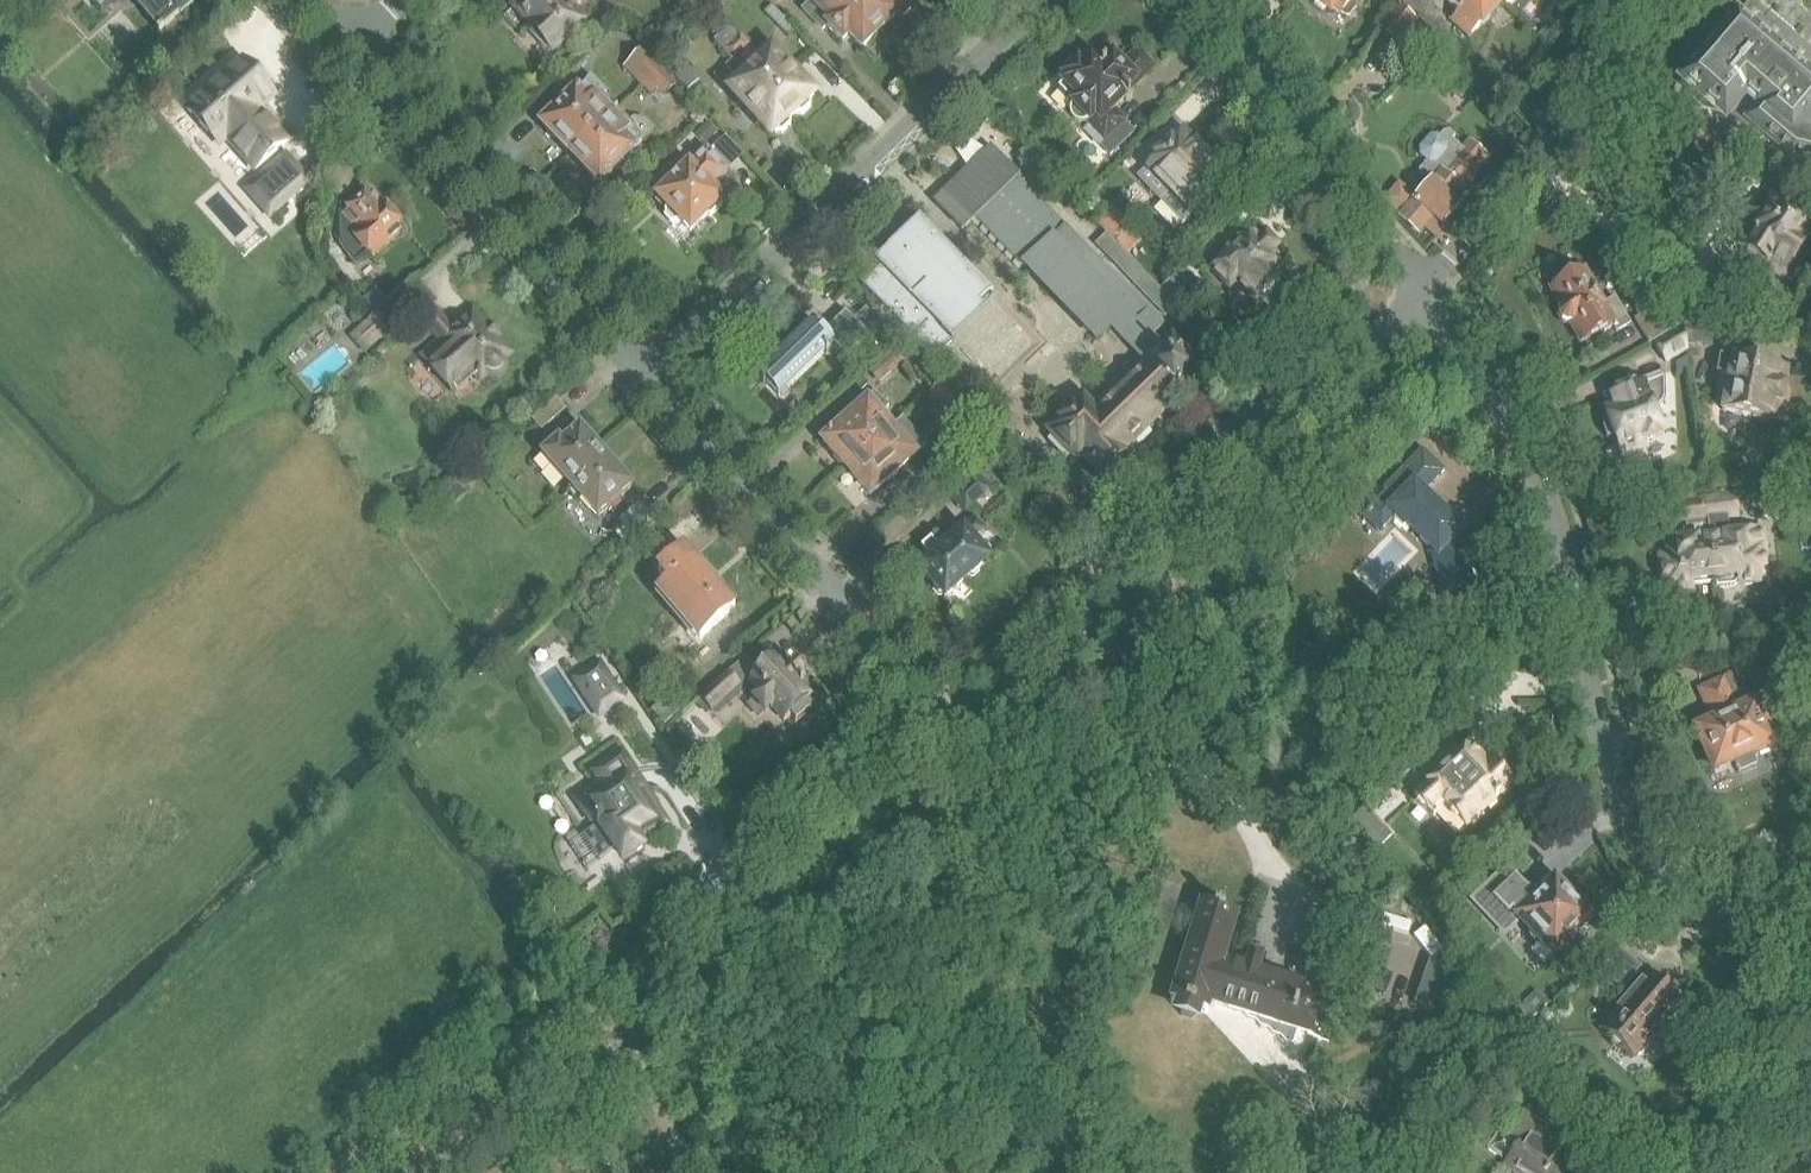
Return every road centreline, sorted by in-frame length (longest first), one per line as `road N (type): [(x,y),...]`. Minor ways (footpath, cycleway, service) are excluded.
road 1 (residential): [(1424,289),(1498,400),(1553,517),(1608,785),(1634,838),(1668,887),(1743,936),(1810,955)]
road 2 (residential): [(970,743),(351,1172)]
road 3 (residential): [(1424,289),(1119,615),(970,743)]
road 4 (residential): [(649,384),(1048,0)]
road 5 (residential): [(970,743),(649,384)]
road 6 (residential): [(649,384),(354,46)]
road 7 (residential): [(1666,0),(1424,289)]
road 8 (residential): [(1424,289),(1341,199),(1201,0)]
road 9 (track): [(0,641),(33,604),(10,576),(13,560),(50,515),(45,480),(0,430)]

